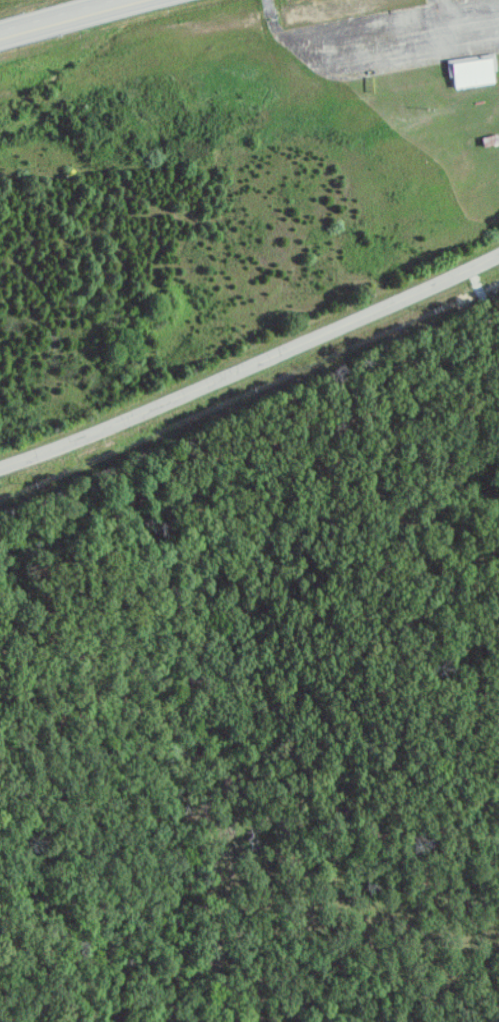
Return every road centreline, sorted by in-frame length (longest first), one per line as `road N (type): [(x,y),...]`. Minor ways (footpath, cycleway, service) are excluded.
road 1 (residential): [(0,465),(151,408),(498,253)]
road 2 (primary): [(0,39),(146,0)]

